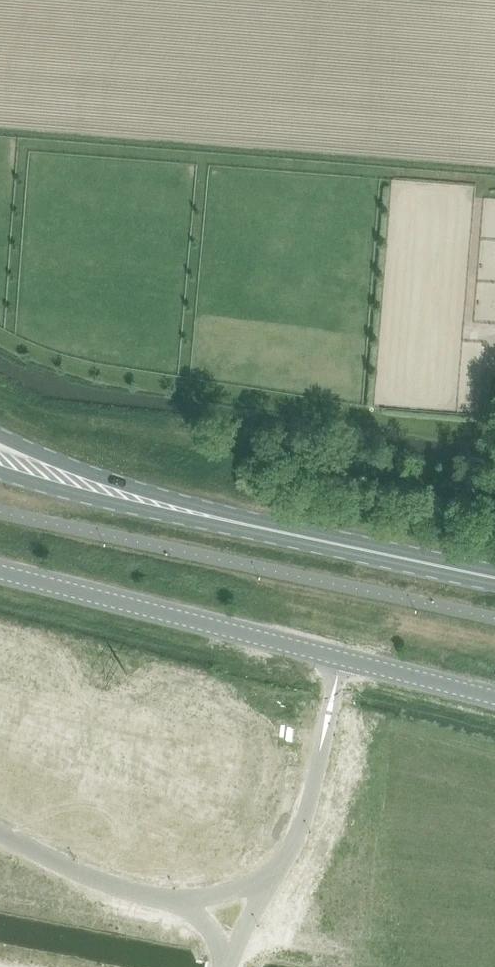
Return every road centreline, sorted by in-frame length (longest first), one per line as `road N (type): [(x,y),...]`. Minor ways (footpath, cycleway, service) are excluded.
road 1 (unclassified): [(494,698),(0,571)]
road 2 (primary): [(494,578),(215,518)]
road 3 (primary): [(215,518),(0,435)]
road 4 (primary): [(0,472),(215,518)]

